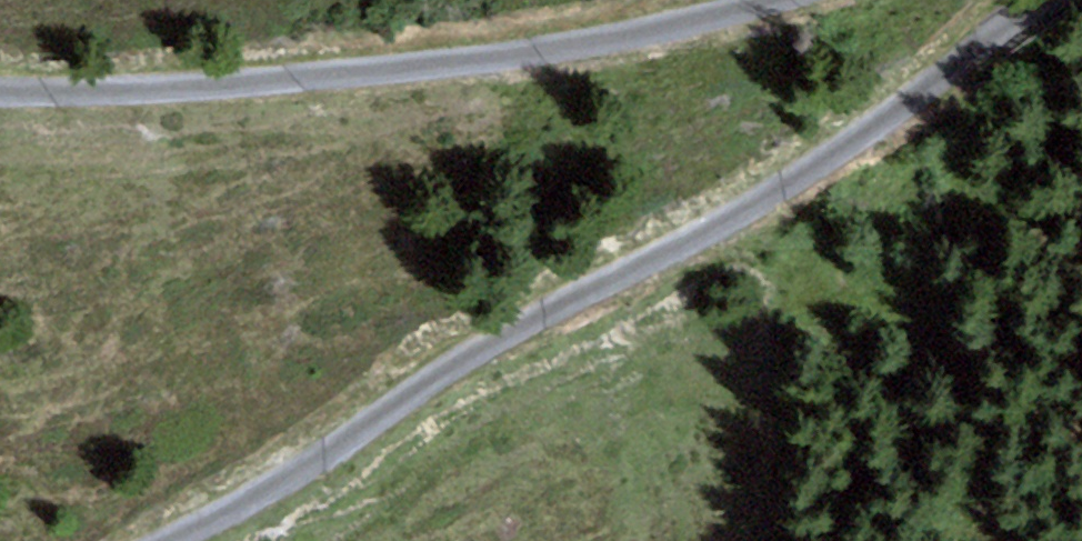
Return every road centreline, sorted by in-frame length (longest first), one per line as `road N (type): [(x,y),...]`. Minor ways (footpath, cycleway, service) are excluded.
road 1 (track): [(118,540),(944,103),(1056,0)]
road 2 (track): [(736,0),(300,90),(0,81)]

